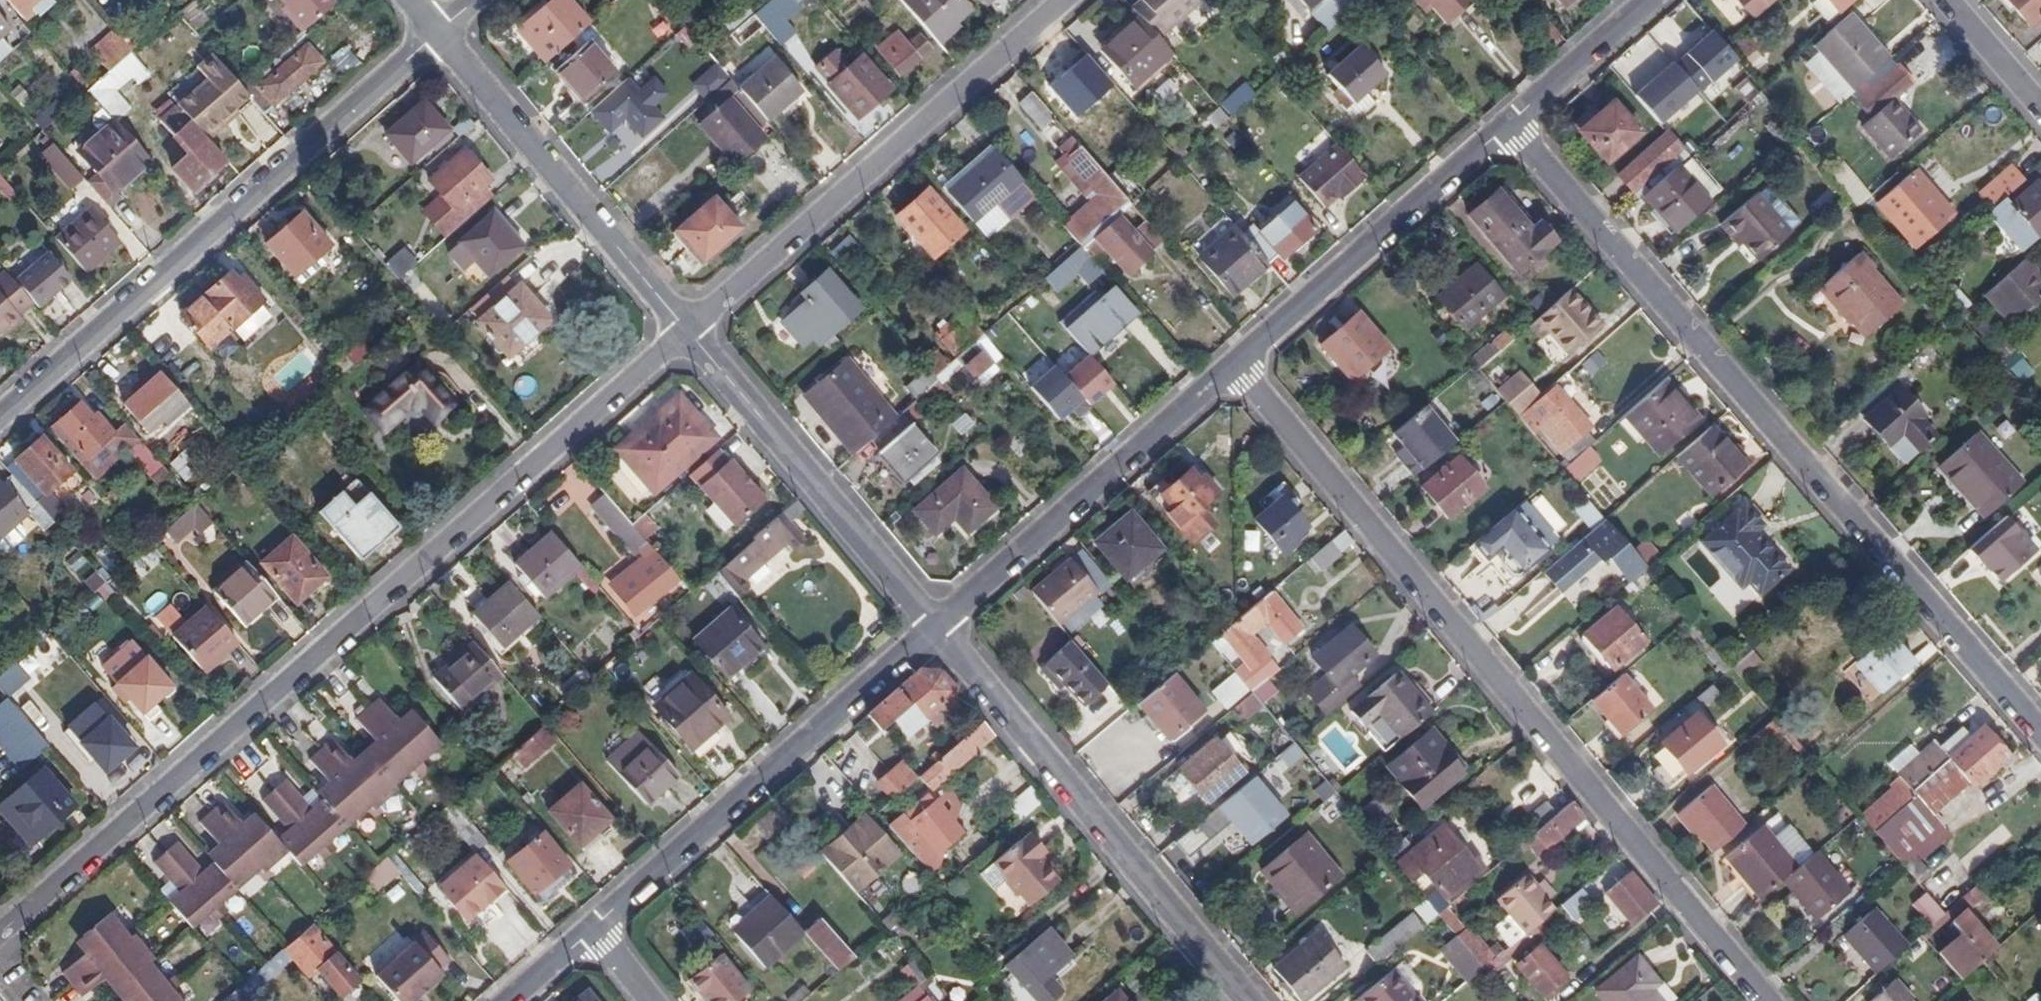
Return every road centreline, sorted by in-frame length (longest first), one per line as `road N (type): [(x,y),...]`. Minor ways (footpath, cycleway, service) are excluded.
road 1 (residential): [(0,933),(687,329)]
road 2 (residential): [(1769,1000),(1237,364)]
road 3 (residential): [(2040,733),(1510,125)]
road 4 (residential): [(440,32),(0,417)]
road 5 (residential): [(687,329),(1064,0)]
road 6 (residential): [(937,626),(1250,1000)]
road 7 (residential): [(594,929),(937,626)]
road 8 (residential): [(937,626),(1237,364)]
road 9 (residential): [(687,329),(937,626)]
road 10 (residential): [(1237,364),(1510,125)]
road 11 (residential): [(607,234),(440,32)]
road 12 (residential): [(1510,125),(1652,0)]
road 13 (residential): [(1948,0),(2040,107)]
road 14 (residential): [(607,234),(687,329)]

